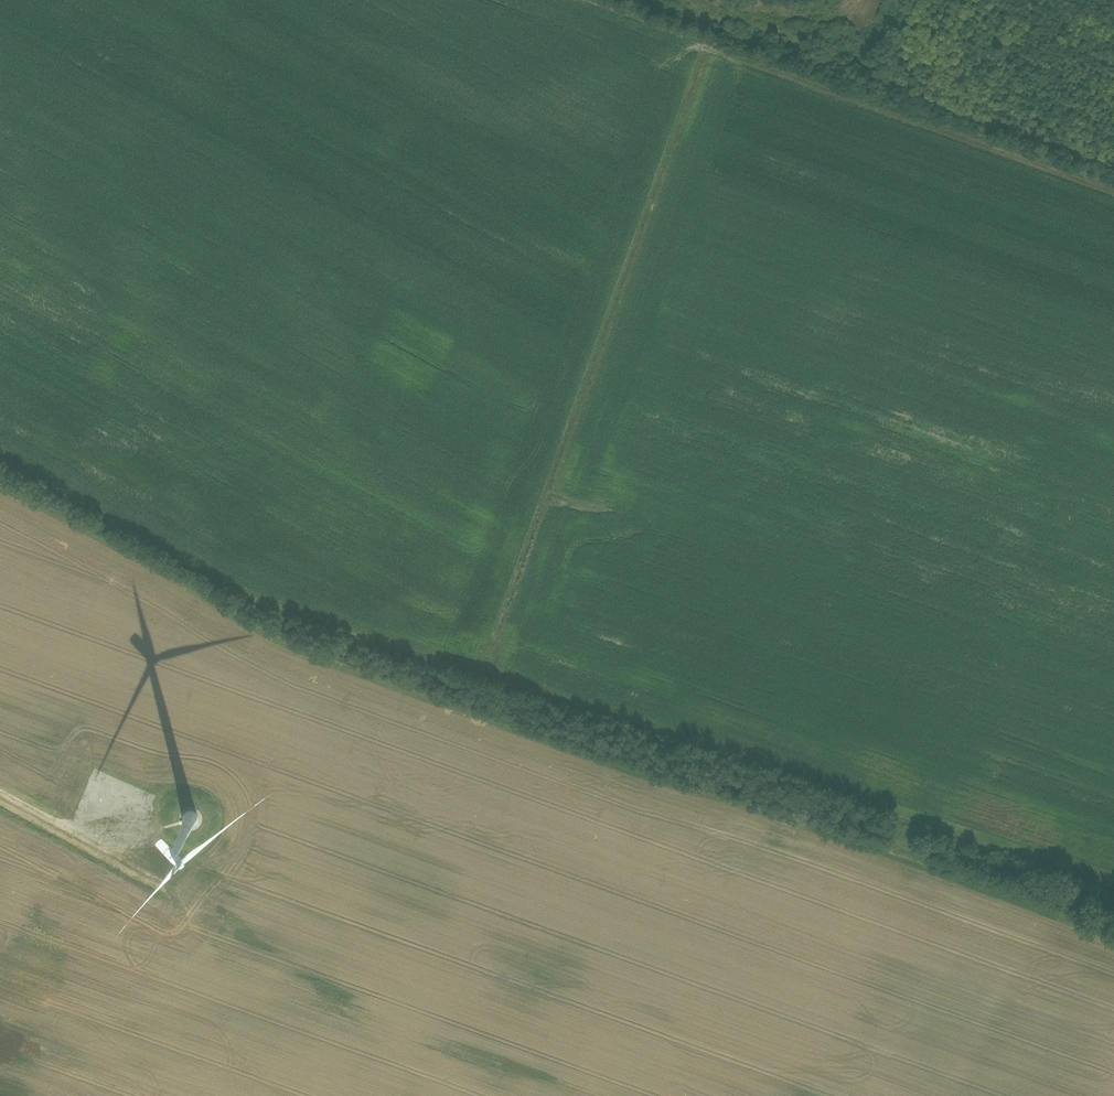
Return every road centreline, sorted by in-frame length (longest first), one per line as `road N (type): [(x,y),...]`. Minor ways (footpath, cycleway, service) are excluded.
road 1 (track): [(0,791),(437,1024),(639,1095)]
road 2 (track): [(1113,182),(700,38)]

